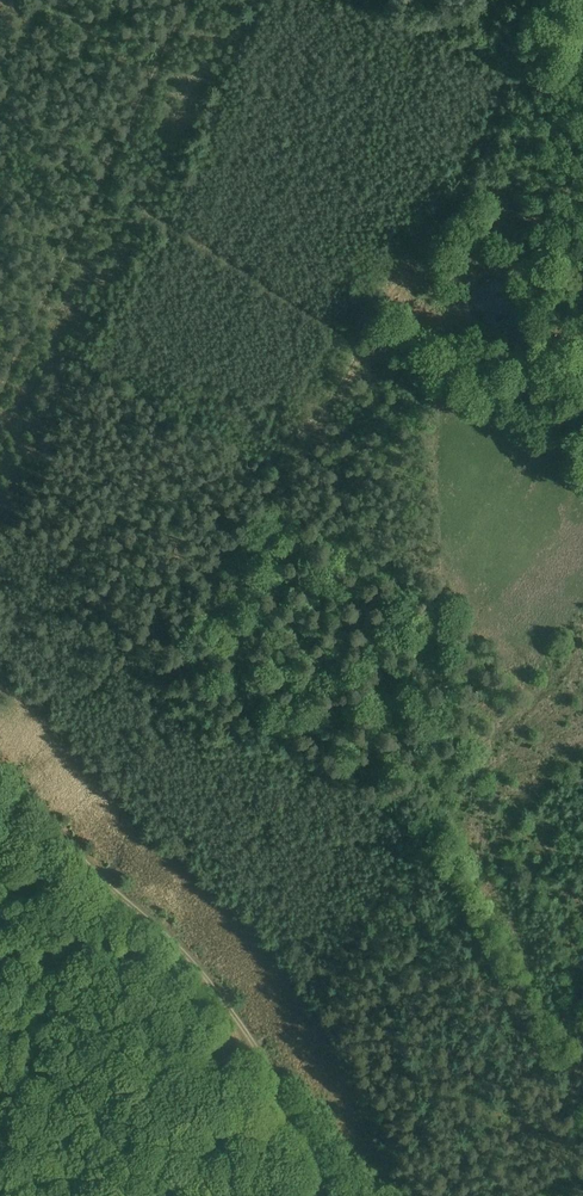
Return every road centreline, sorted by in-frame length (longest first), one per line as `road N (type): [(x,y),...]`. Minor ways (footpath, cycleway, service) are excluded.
road 1 (track): [(0,389),(188,0)]
road 2 (track): [(391,1195),(582,1089)]

